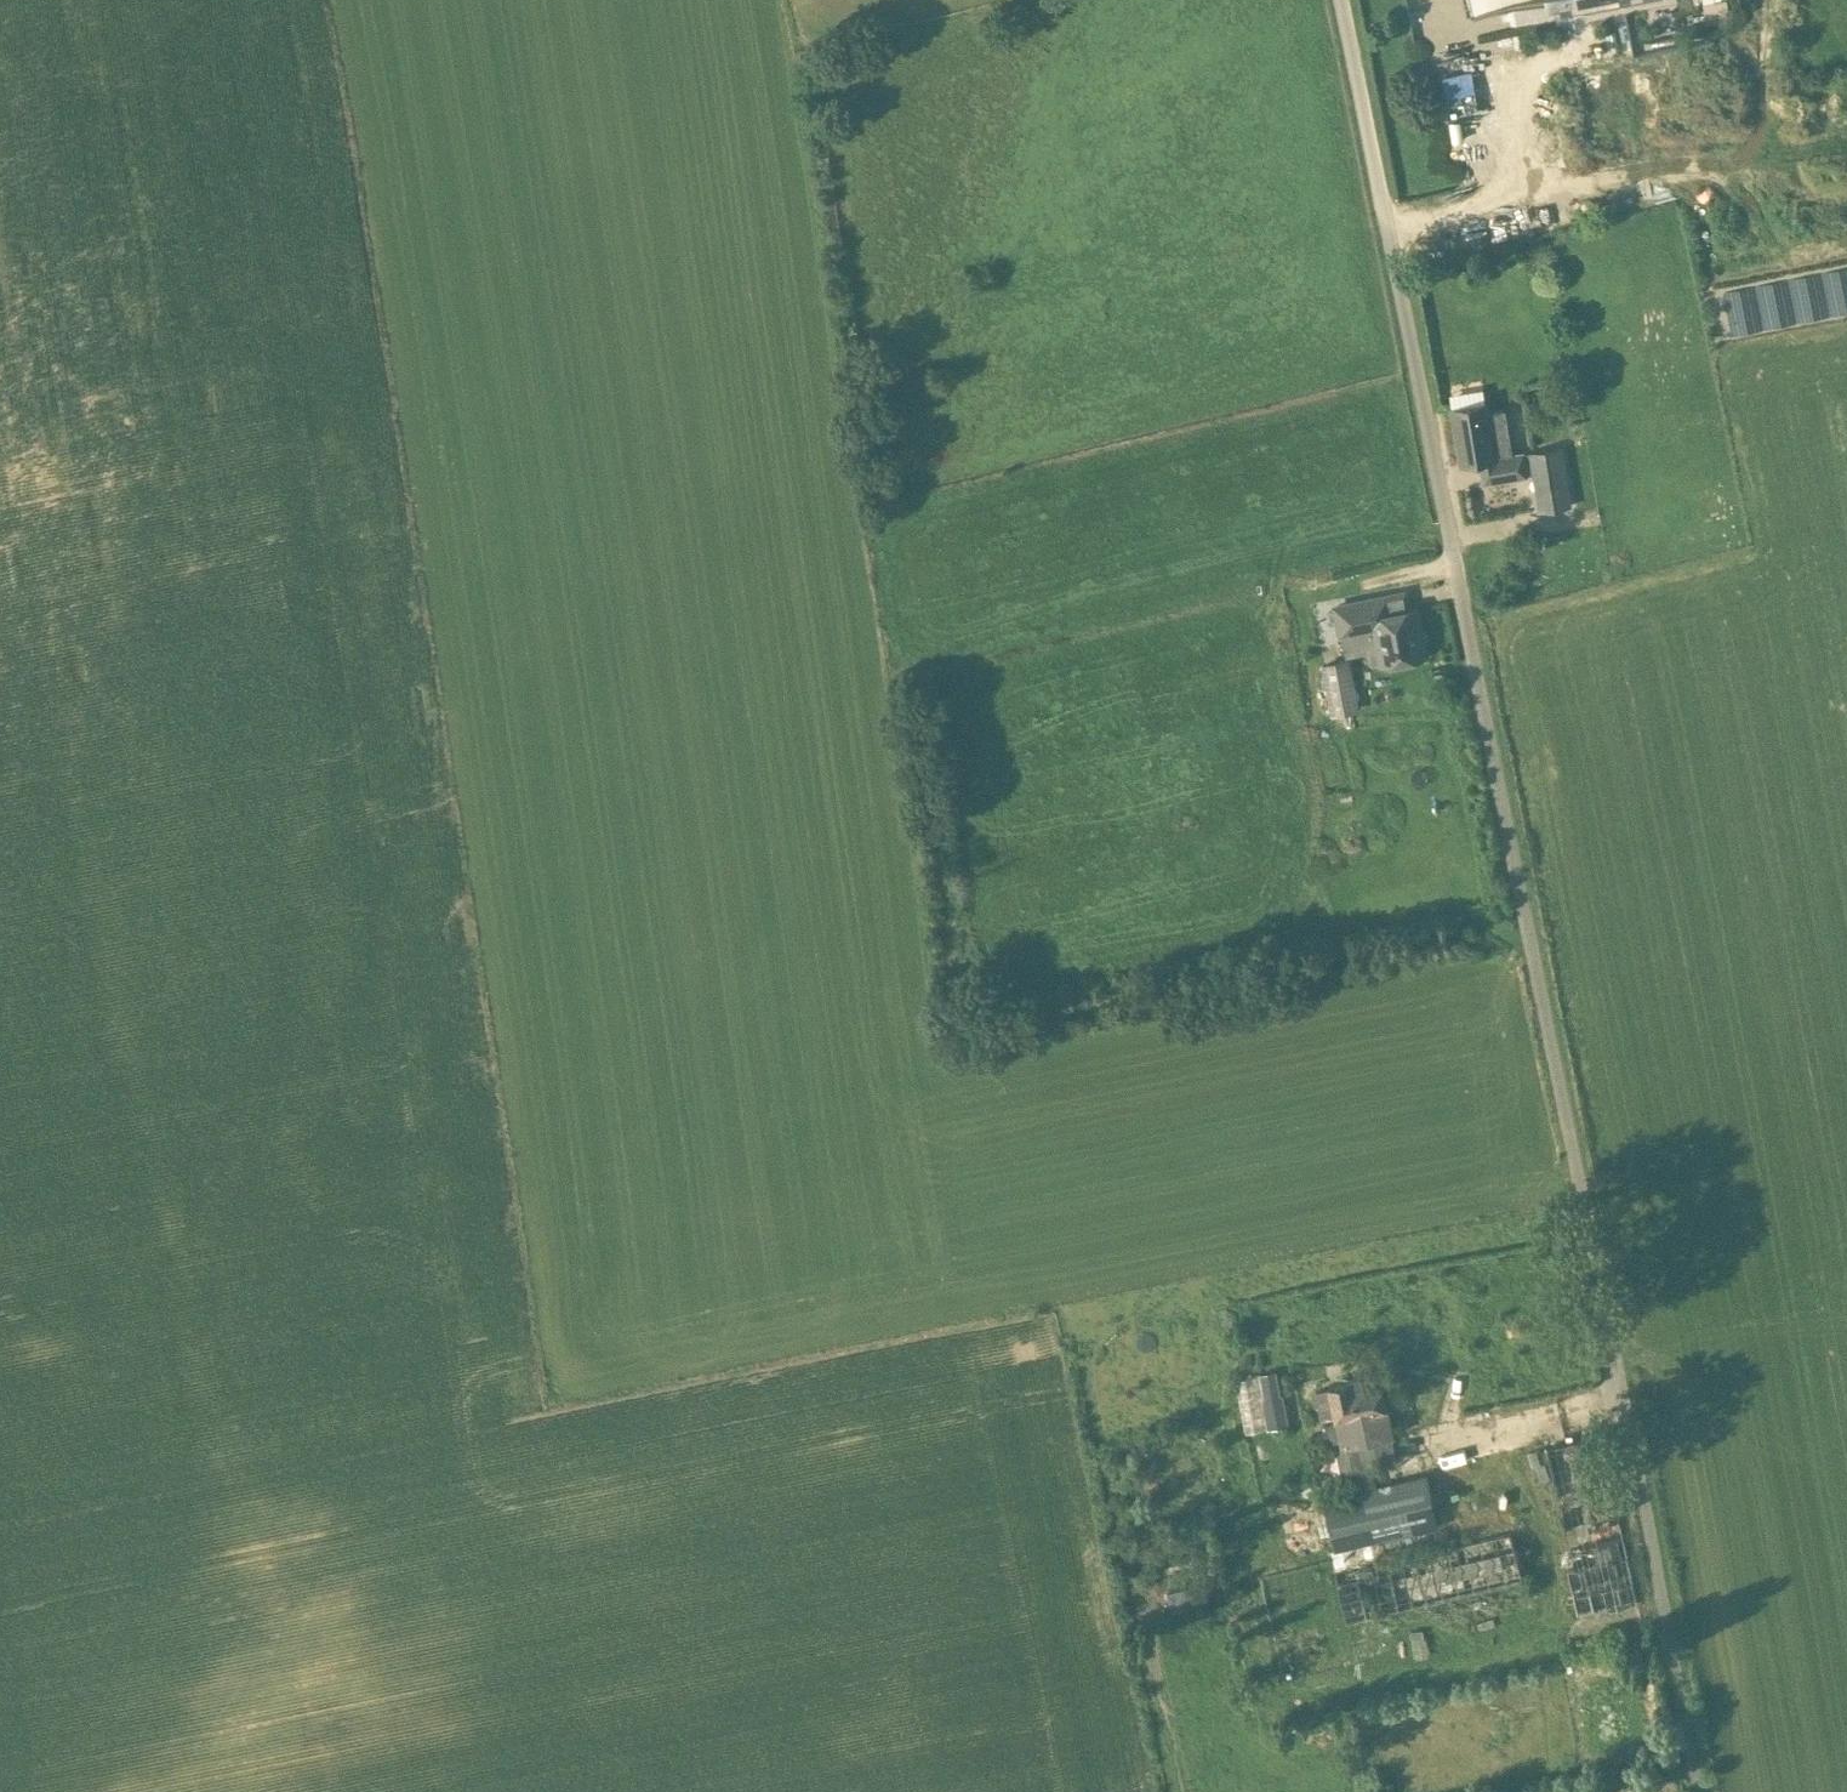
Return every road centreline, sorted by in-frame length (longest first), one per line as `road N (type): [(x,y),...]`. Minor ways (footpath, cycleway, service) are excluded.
road 1 (unclassified): [(1662,1592),(1340,0)]
road 2 (track): [(1701,1791),(1662,1592)]

